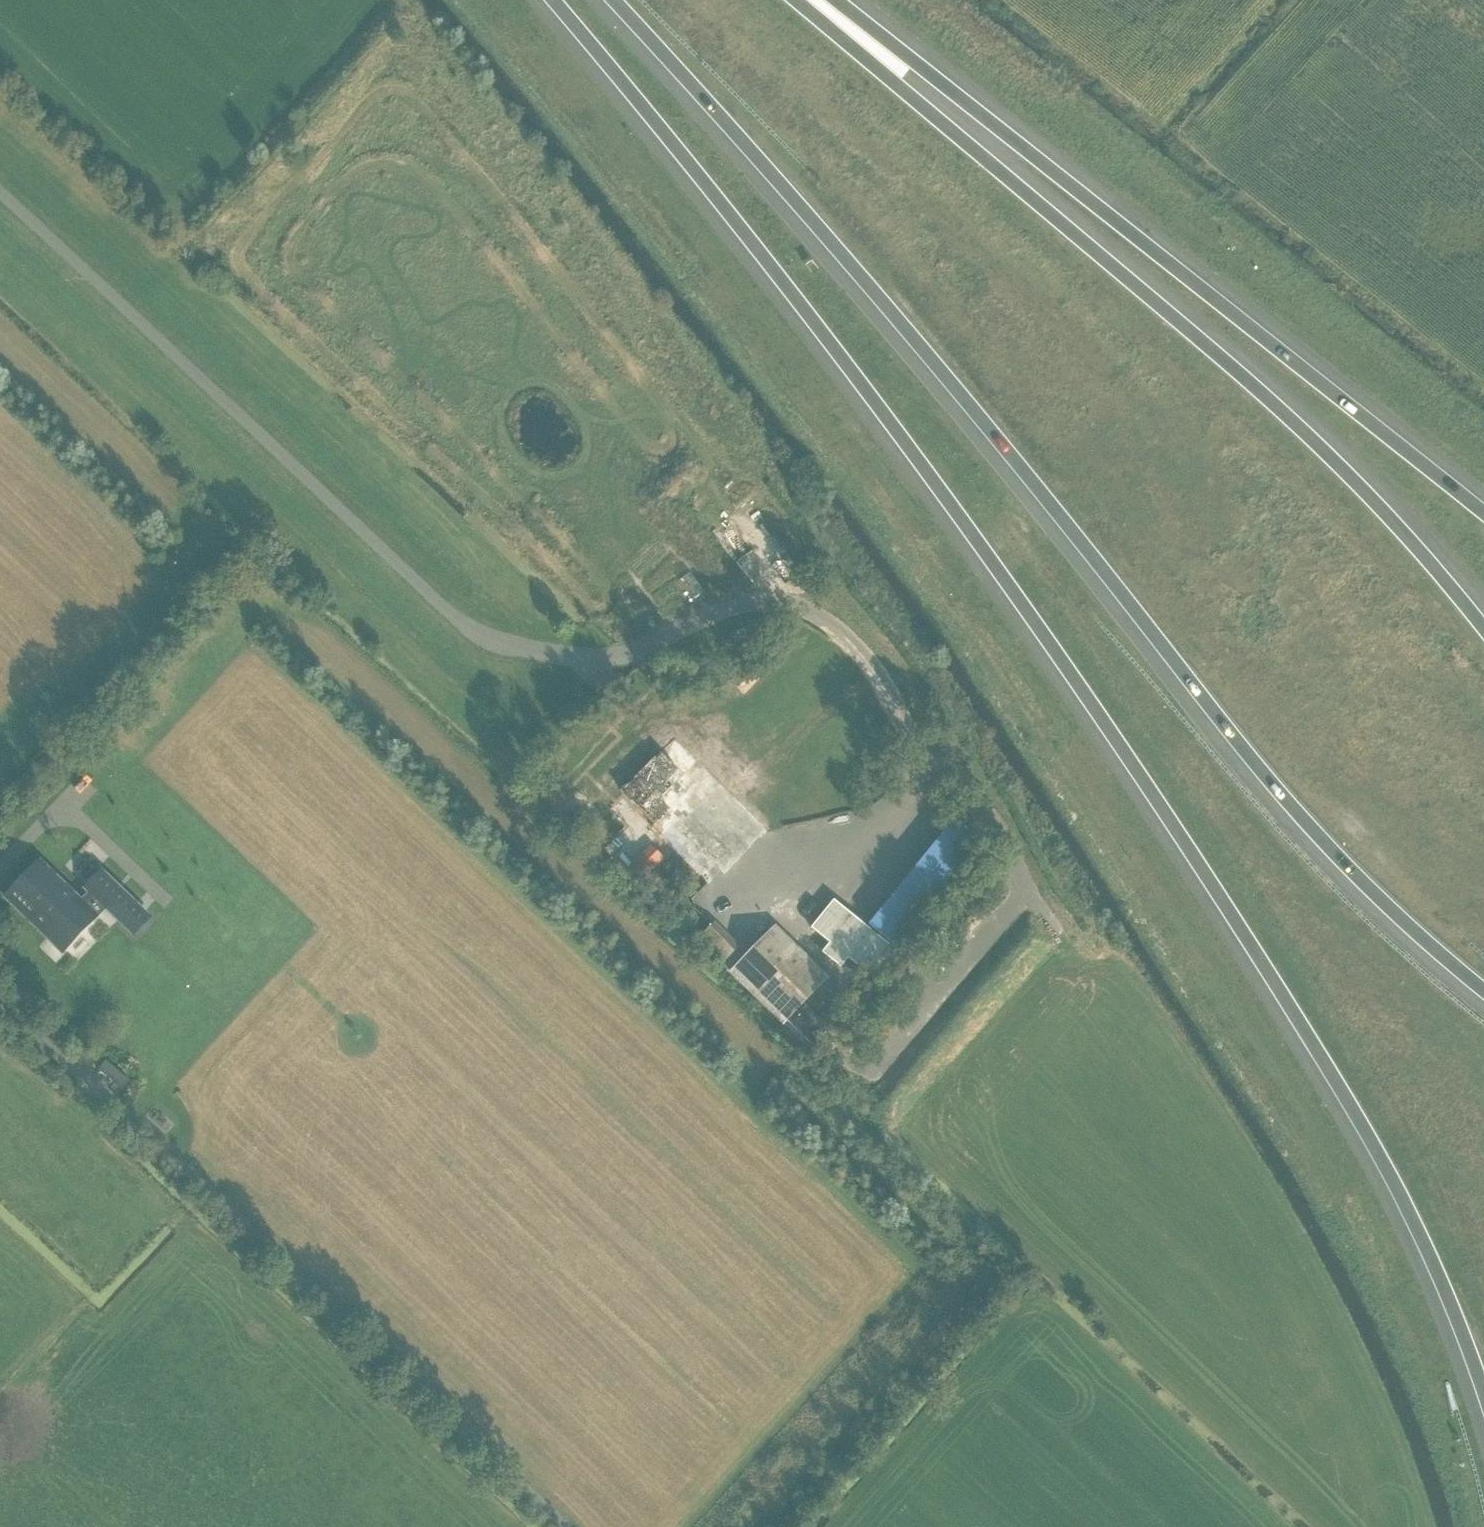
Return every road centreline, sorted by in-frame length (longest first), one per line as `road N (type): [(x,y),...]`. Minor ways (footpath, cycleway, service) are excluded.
road 1 (motorway): [(552,0),(805,311),(1188,850),(1407,1214),(1483,1397)]
road 2 (motorway): [(614,0),(921,351),(1300,823),(1483,997)]
road 3 (motorway): [(1483,627),(1334,459),(1142,288),(793,0)]
road 4 (motorway): [(1483,512),(835,0)]

